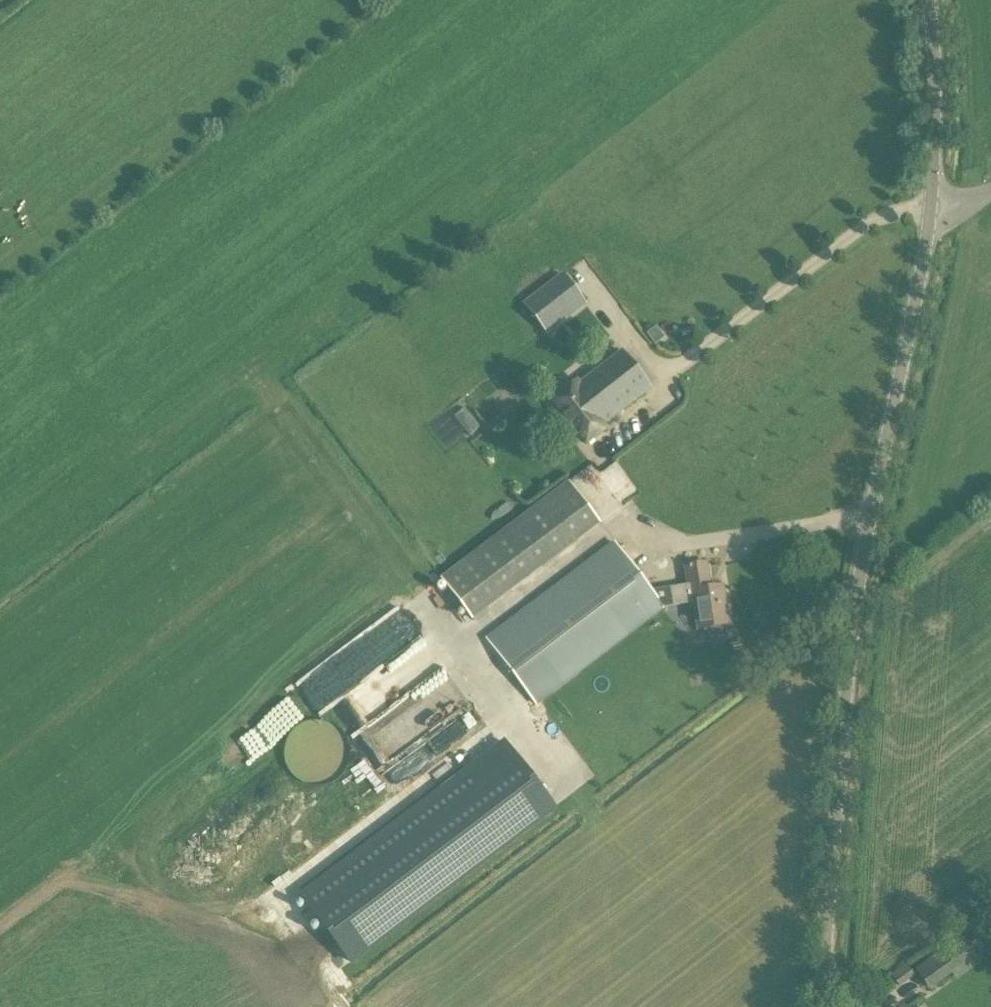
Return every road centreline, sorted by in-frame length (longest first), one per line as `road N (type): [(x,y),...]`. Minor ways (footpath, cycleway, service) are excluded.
road 1 (tertiary): [(822,1006),(853,620),(933,202),(928,0)]

